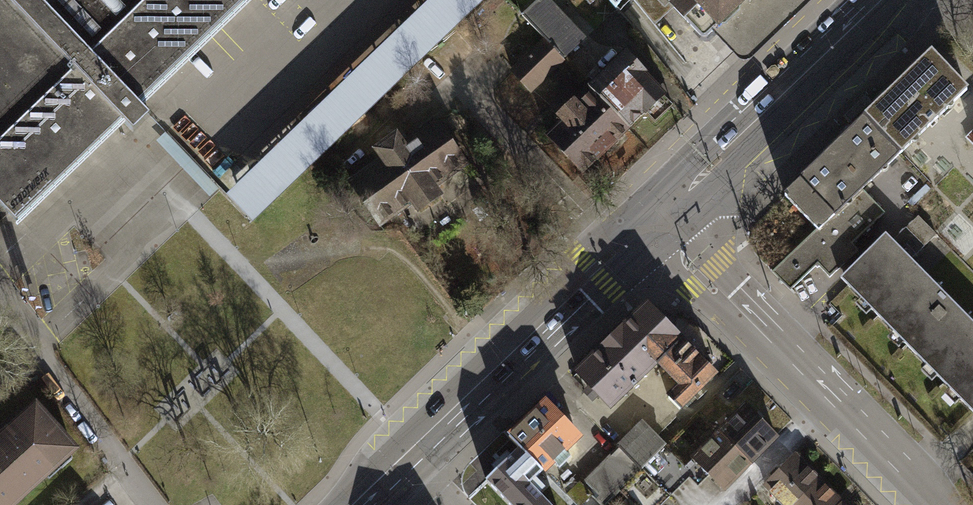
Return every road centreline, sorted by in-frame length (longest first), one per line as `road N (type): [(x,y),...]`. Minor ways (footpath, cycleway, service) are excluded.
road 1 (secondary): [(654,218),(932,504)]
road 2 (primary): [(404,452),(654,218)]
road 3 (primary): [(654,218),(877,0)]
road 4 (residential): [(0,292),(160,504)]

